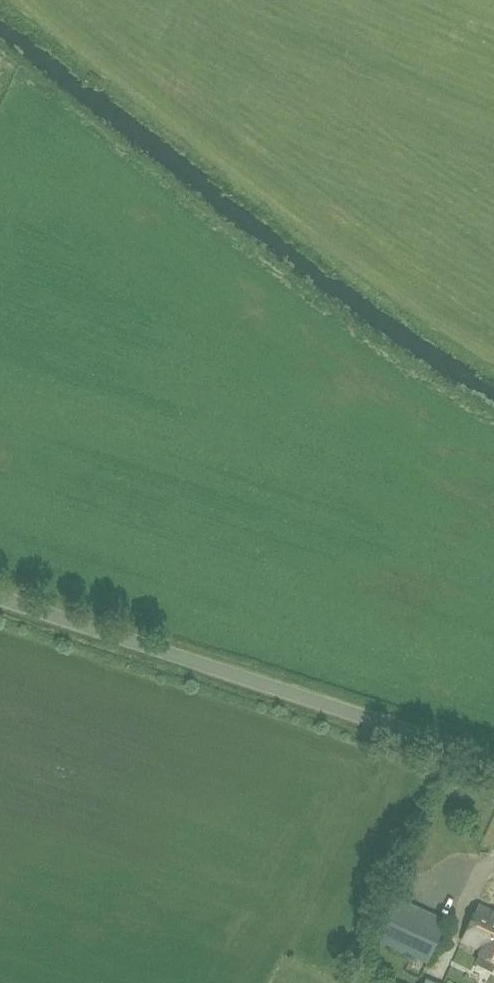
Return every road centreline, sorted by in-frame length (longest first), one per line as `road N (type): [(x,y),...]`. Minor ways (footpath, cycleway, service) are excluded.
road 1 (unclassified): [(493,759),(0,599)]

